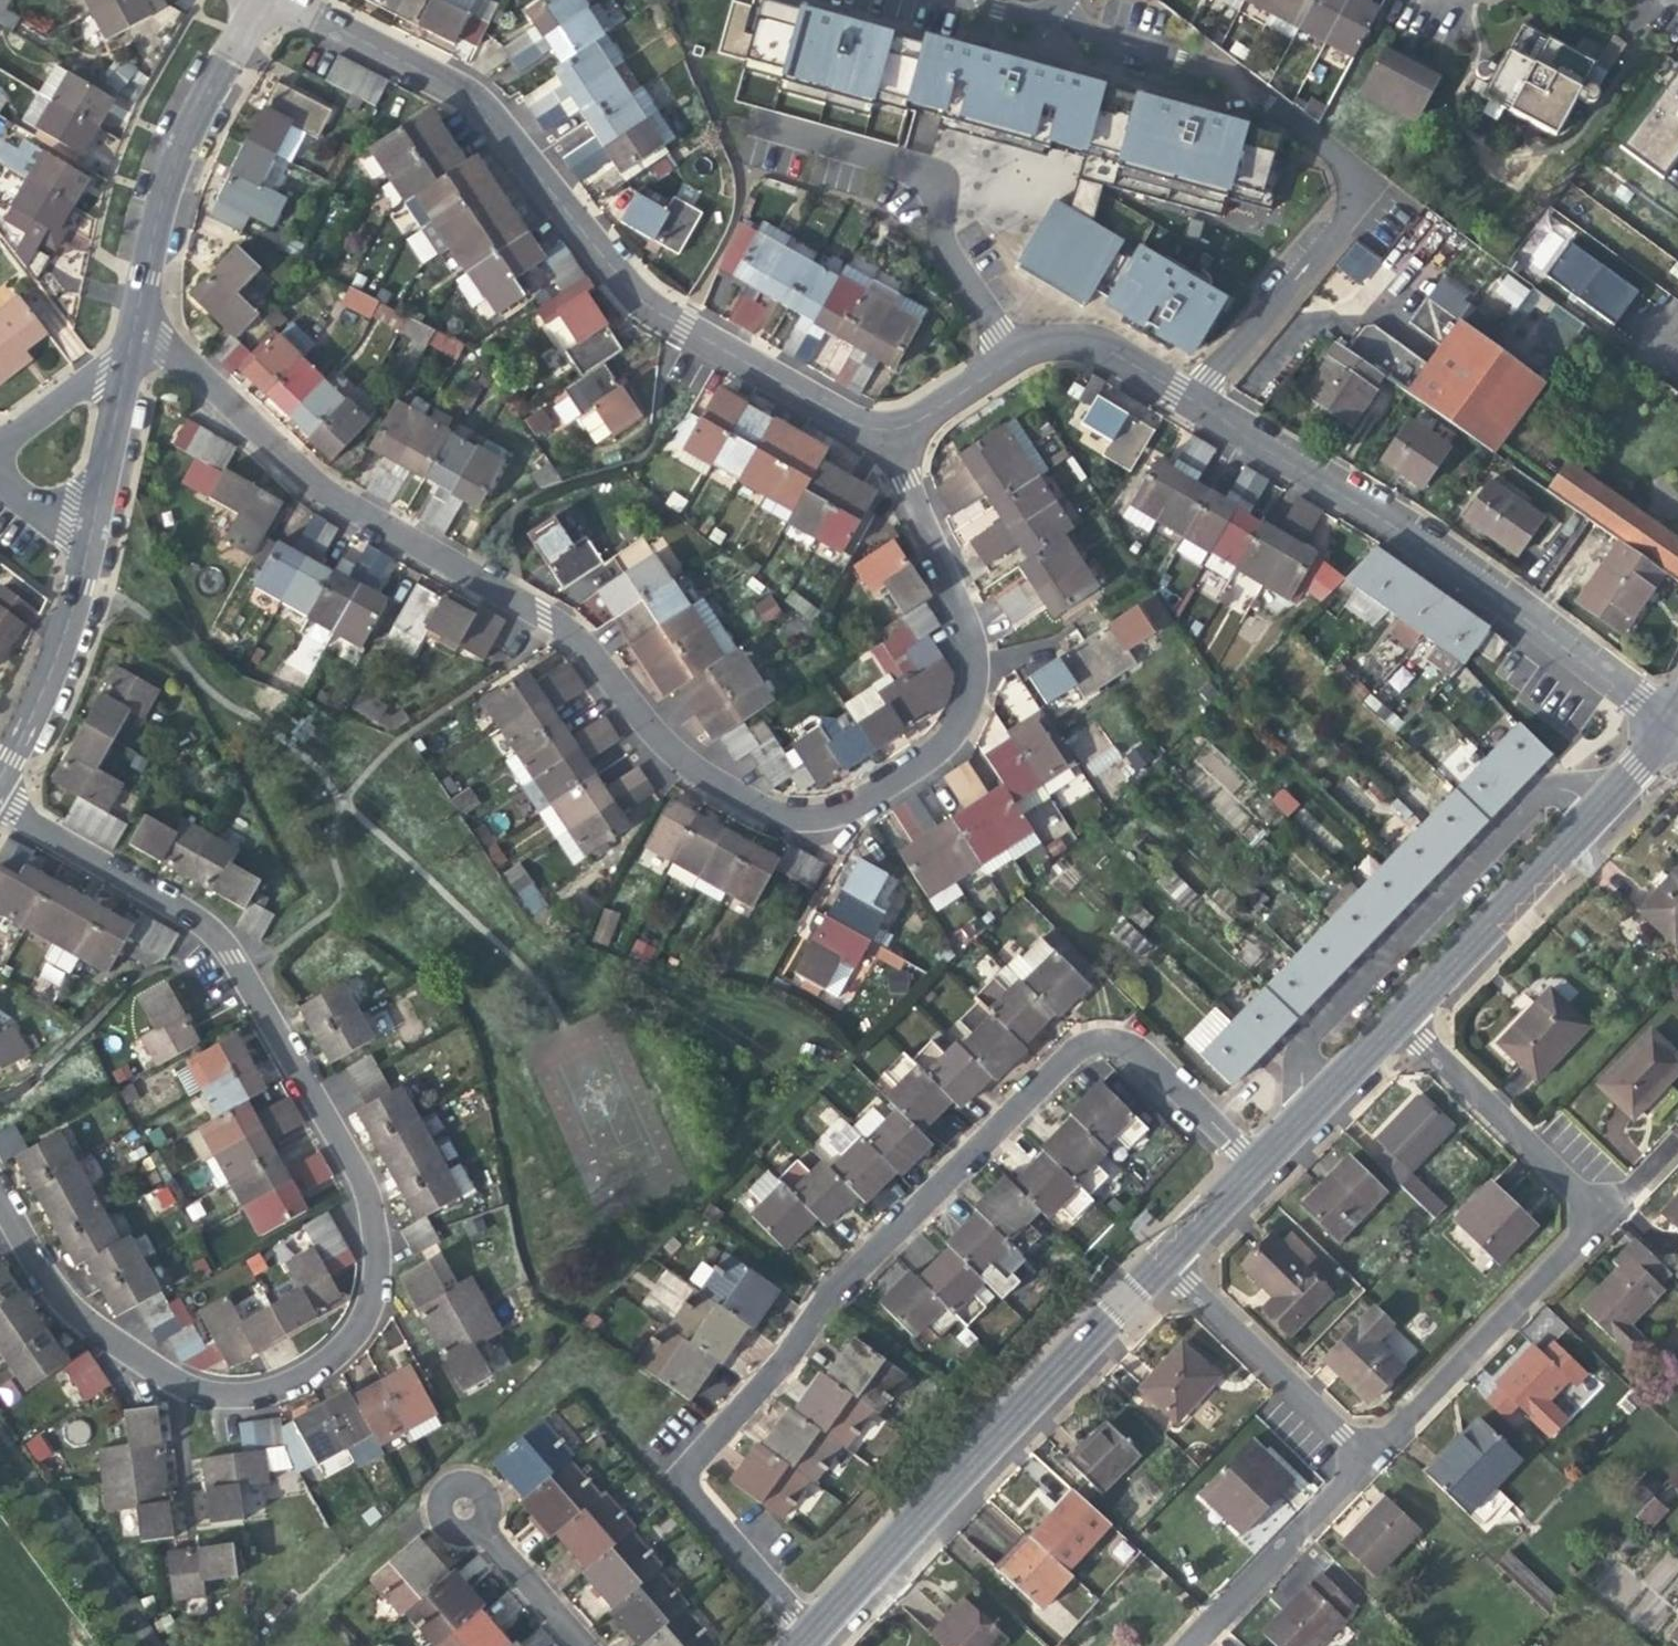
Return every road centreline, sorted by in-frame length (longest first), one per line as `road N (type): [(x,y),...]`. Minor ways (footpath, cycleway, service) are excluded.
road 1 (residential): [(133,319),(313,484),(557,624),(688,765),(788,818),(841,812),(933,753),(970,691),(969,643),(905,488),(893,429)]
road 2 (residential): [(0,1208),(62,1306),(145,1364),(194,1387),(253,1390),(285,1380),(327,1349),(363,1298),(369,1231),(358,1179),(220,948),(180,912),(0,804)]
road 3 (residential): [(809,1635),(687,1496),(681,1477),(848,1276),(1088,1043),(1134,1049),(1254,1167)]
road 4 (residential): [(283,0),(474,98),(603,261),(652,310),(823,408),(893,429)]
road 5 (residential): [(1193,399),(1353,208),(1358,184),(1346,161),(1249,90),(1096,35),(1061,7)]
road 6 (residential): [(1193,399),(1394,521),(1668,727)]
road 7 (unclassified): [(1160,1260),(809,1635)]
road 8 (residential): [(1310,1111),(1312,1045),(1556,797),(1608,797)]
road 9 (residential): [(1014,353),(952,253),(932,178),(752,122)]
road 10 (residential): [(133,319),(173,162),(258,0)]
road 11 (residential): [(1365,1460),(1602,1218)]
road 12 (unclassified): [(1608,797),(1398,1020)]
road 13 (residential): [(1160,1260),(1365,1460)]
road 14 (residential): [(1398,1020),(1602,1218)]
road 15 (residential): [(1189,1645),(1365,1460)]
road 16 (residential): [(0,765),(53,656),(86,552)]
road 17 (residential): [(86,552),(129,344)]
road 18 (residential): [(1014,353),(1046,342),(1097,346),(1193,399)]
road 19 (residential): [(581,1645),(466,1512)]
road 20 (residential): [(0,441),(129,344)]
road 21 (residential): [(893,429),(1014,353)]
road 22 (unclassified): [(1254,1167),(1160,1260)]
road 23 (unclassified): [(1398,1020),(1310,1111)]

